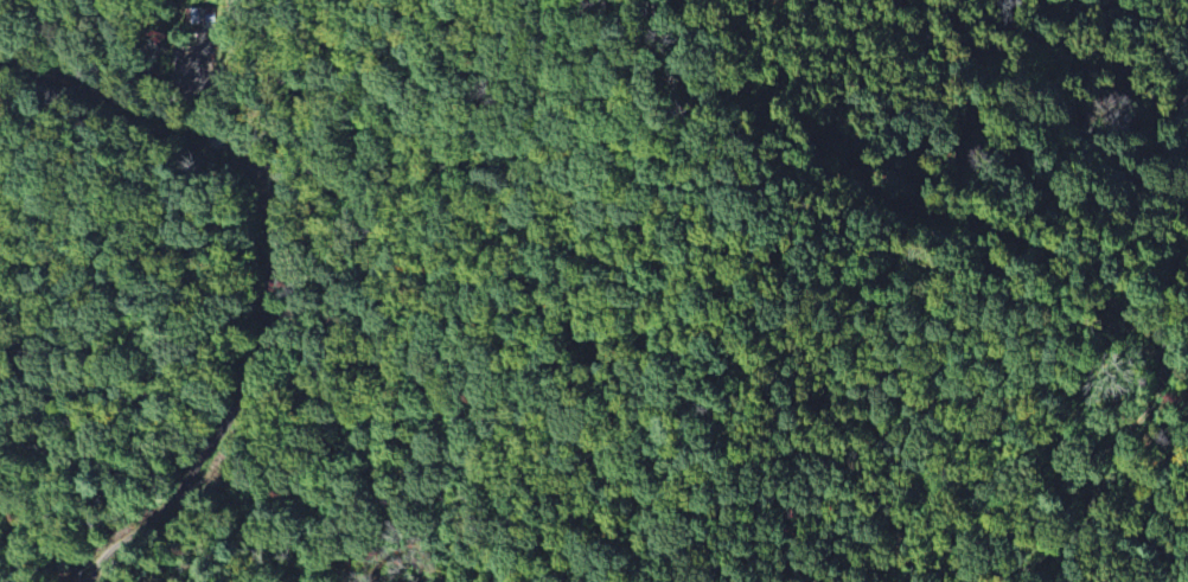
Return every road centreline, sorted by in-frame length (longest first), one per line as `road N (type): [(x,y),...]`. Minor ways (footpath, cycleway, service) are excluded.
road 1 (residential): [(250,0),(279,82),(277,211),(263,345),(245,417),(152,527),(102,556),(90,581)]

